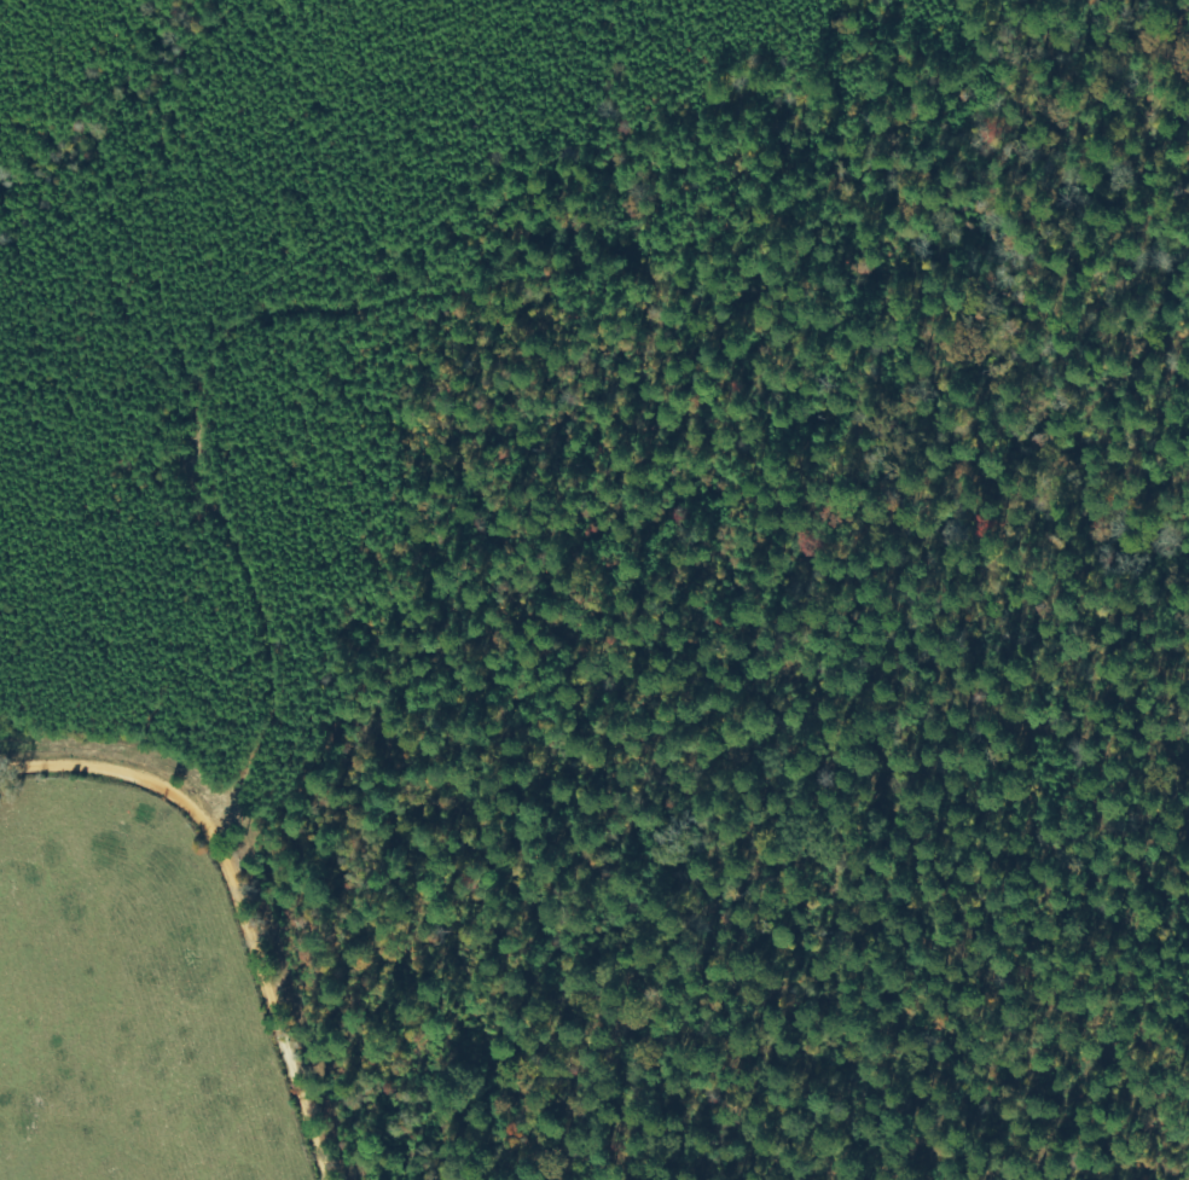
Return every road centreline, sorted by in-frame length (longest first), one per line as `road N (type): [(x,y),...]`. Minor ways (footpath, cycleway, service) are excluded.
road 1 (residential): [(332,1179),(279,977),(231,874),(135,790),(75,766),(0,769)]

